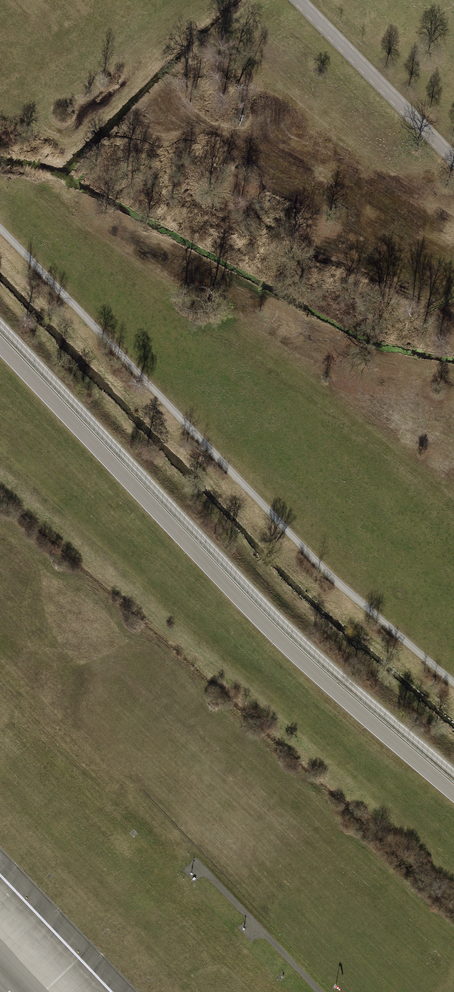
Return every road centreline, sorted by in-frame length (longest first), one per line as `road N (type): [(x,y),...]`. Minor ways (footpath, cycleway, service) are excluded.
road 1 (track): [(453,682),(334,578),(0,228)]
road 2 (track): [(0,324),(240,580),(453,773)]
road 3 (unclassified): [(298,0),(453,159)]

